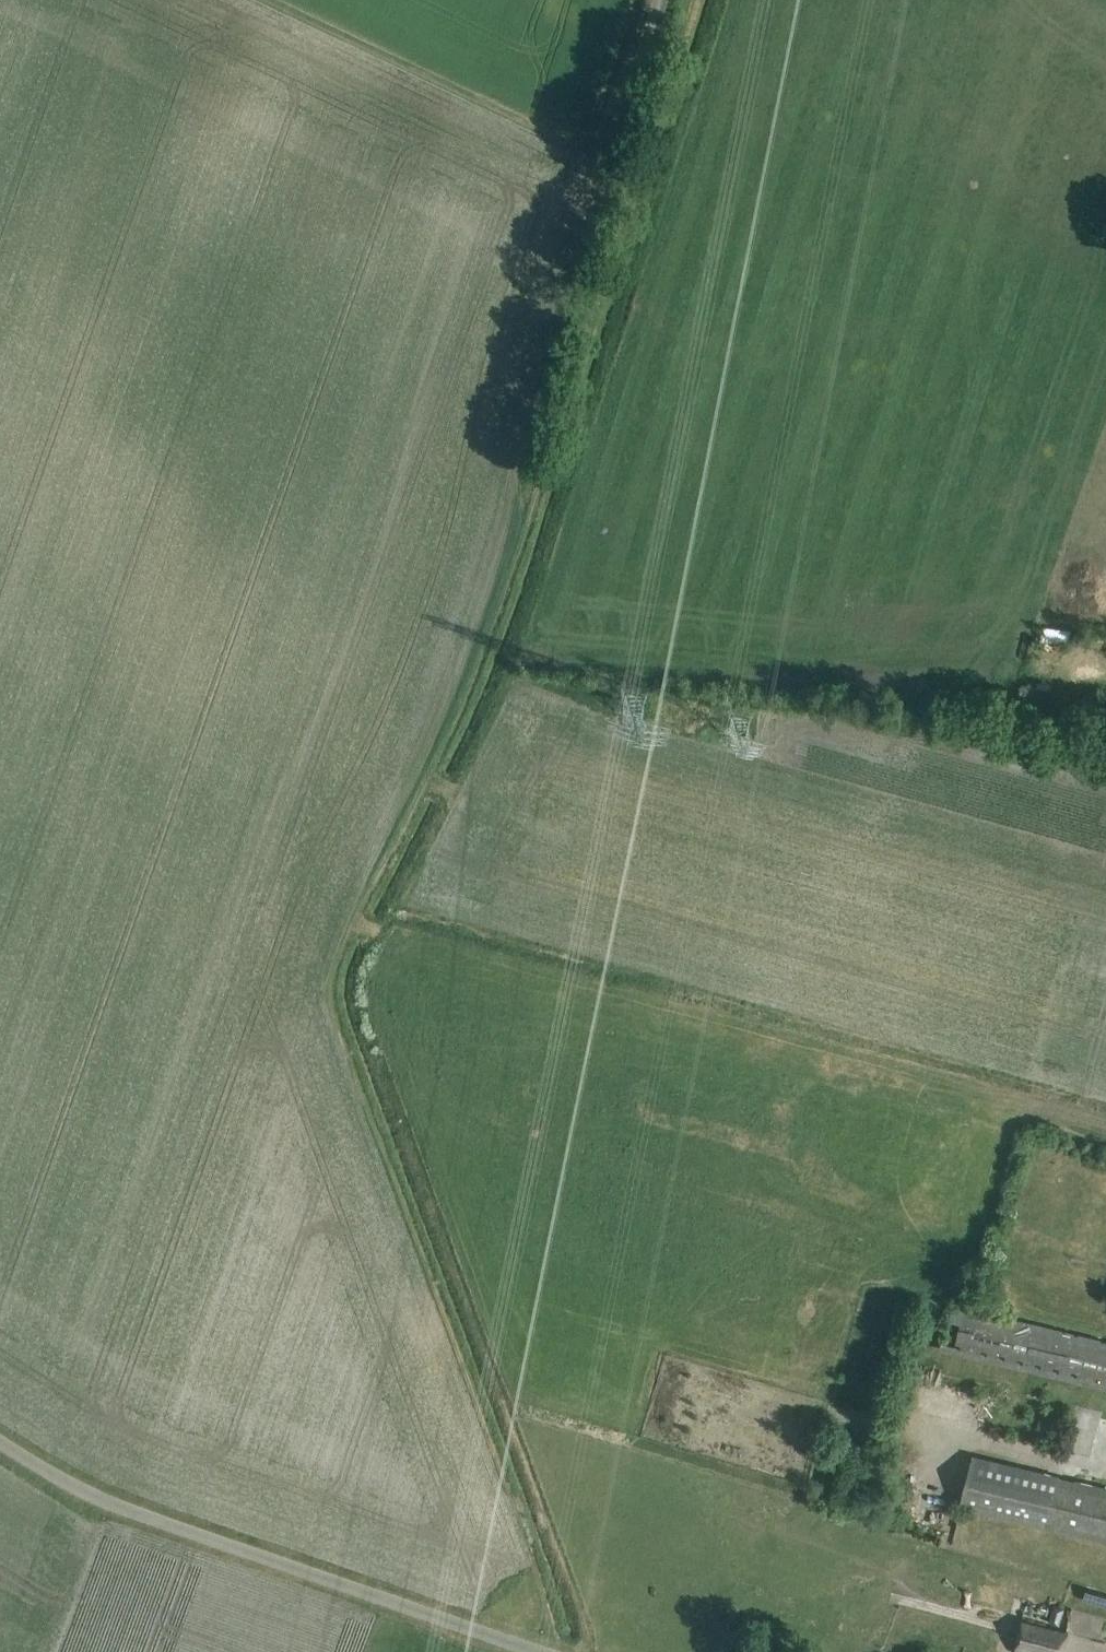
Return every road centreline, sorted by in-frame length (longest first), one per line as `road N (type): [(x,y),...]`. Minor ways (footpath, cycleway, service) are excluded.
road 1 (unclassified): [(537,1651),(125,1508),(0,1439)]

